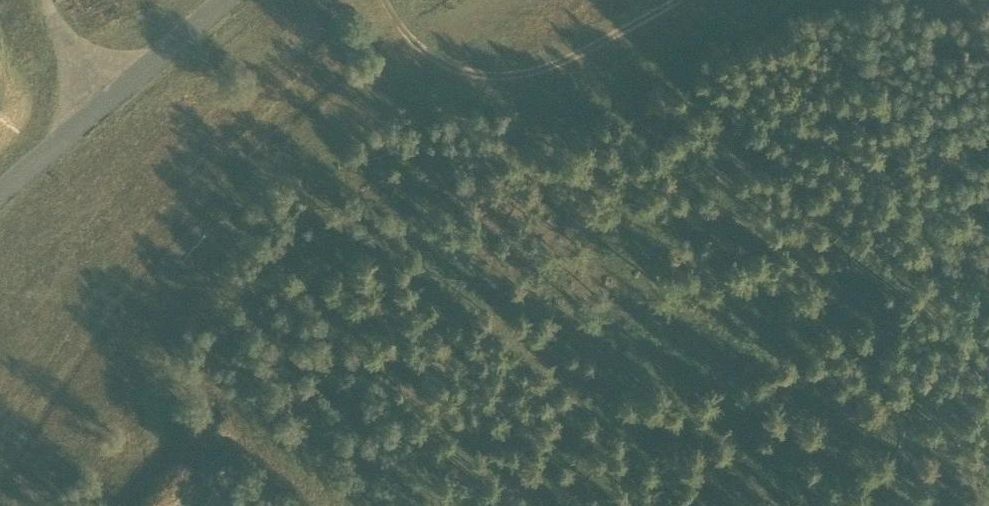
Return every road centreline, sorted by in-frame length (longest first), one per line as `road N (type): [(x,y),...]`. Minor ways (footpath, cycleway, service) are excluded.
road 1 (track): [(384,0),(438,69),(476,86),(520,89),(691,0)]
road 2 (track): [(239,0),(94,116)]
road 3 (track): [(41,0),(94,116)]
road 4 (track): [(0,196),(94,116)]

